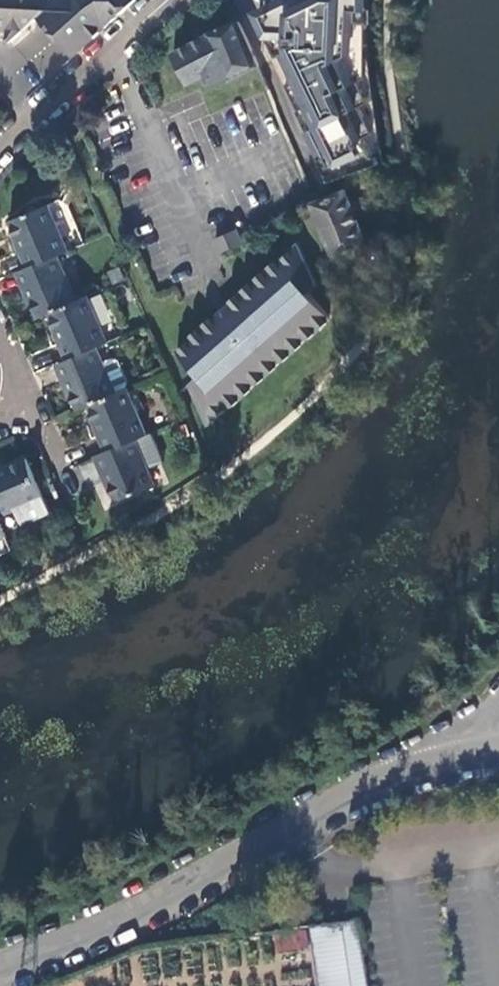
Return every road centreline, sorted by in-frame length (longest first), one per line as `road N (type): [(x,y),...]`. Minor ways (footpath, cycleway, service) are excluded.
road 1 (unclassified): [(498,752),(427,767),(89,938),(0,969)]
road 2 (residential): [(167,0),(0,150)]

